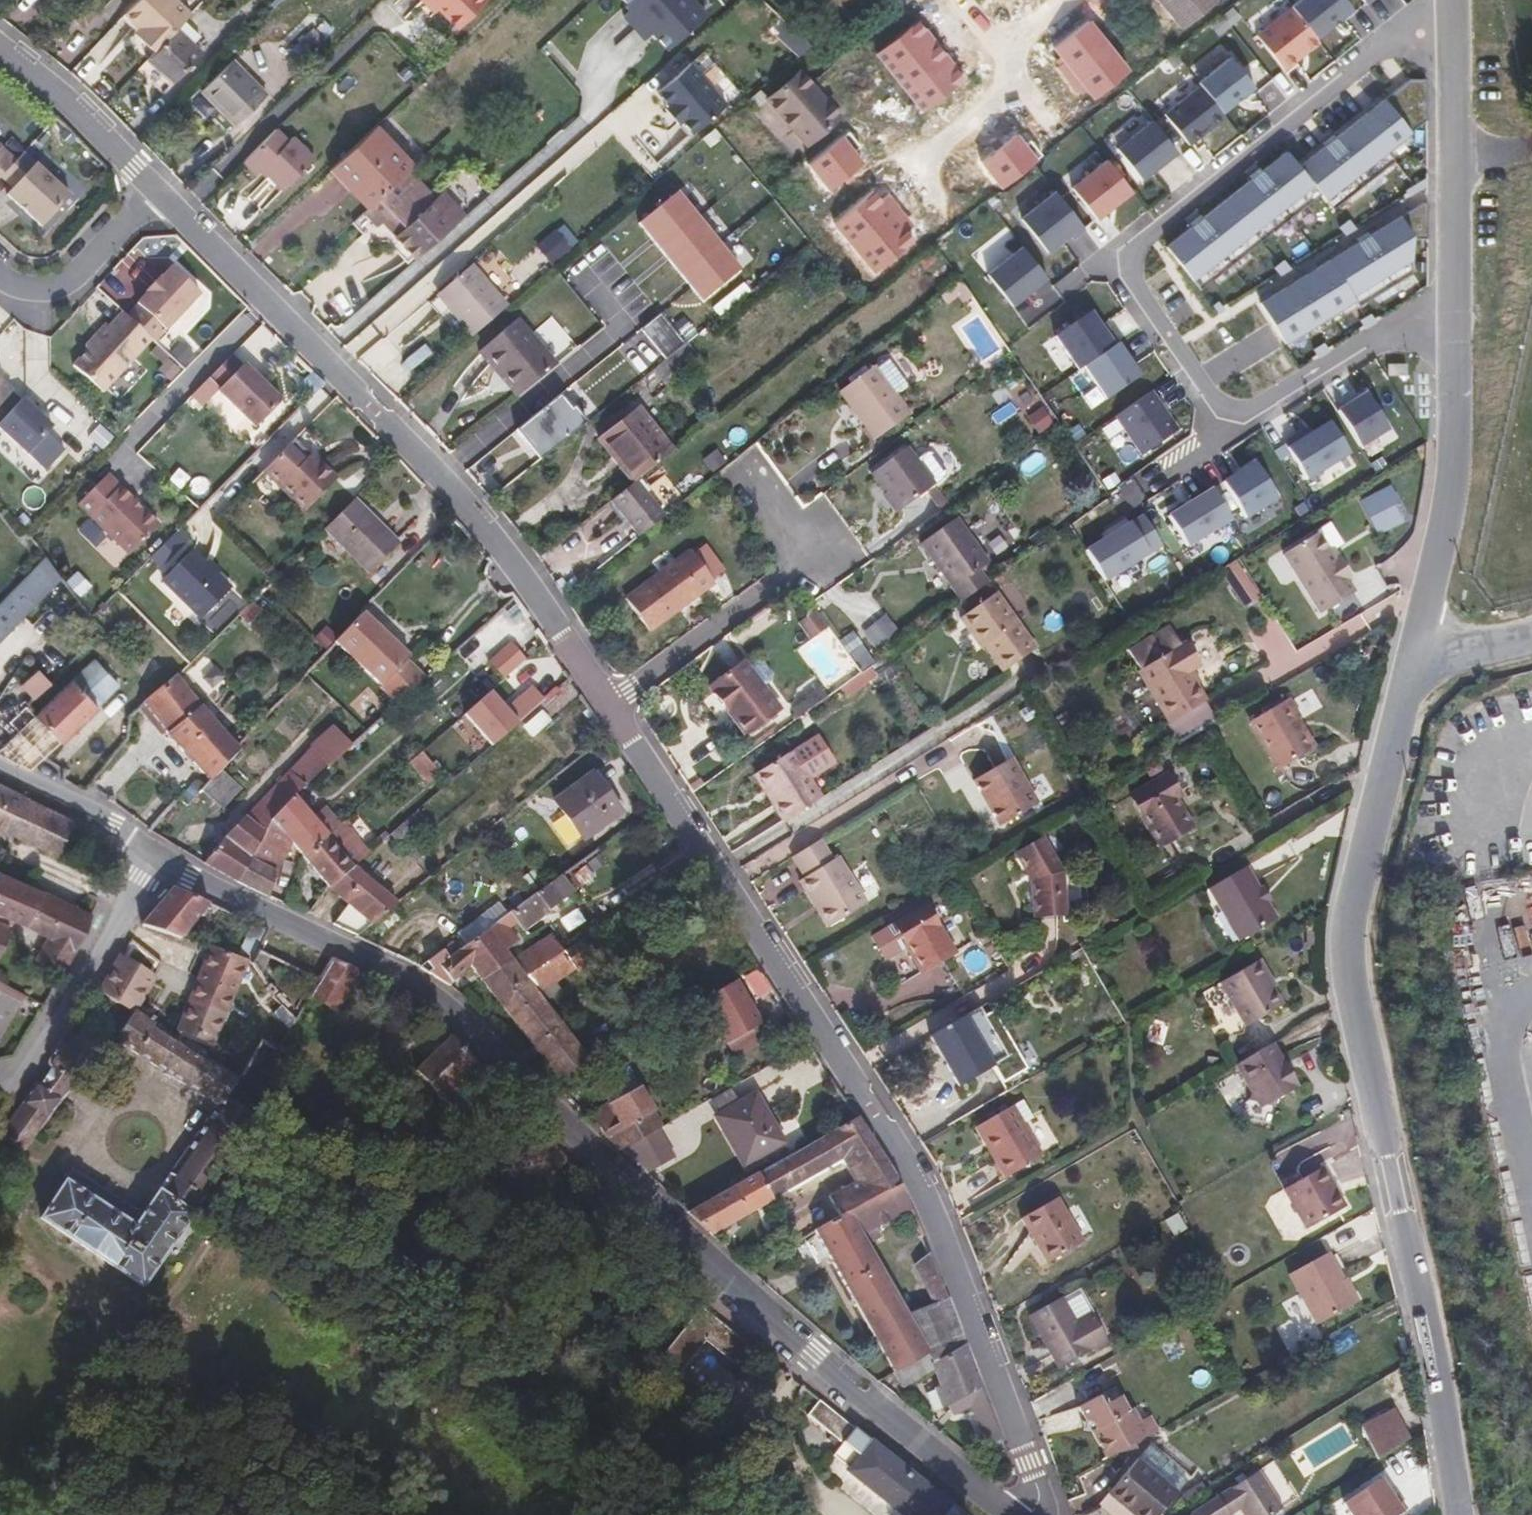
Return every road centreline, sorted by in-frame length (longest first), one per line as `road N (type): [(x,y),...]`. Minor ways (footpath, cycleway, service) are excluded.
road 1 (residential): [(156,851),(192,879),(421,985),(713,1265),(1011,1514)]
road 2 (residential): [(611,701),(917,1182),(1030,1460),(1035,1499),(1027,1514)]
road 3 (residential): [(1468,1514),(1422,1296),(1344,995),(1353,909),(1419,656)]
road 4 (residential): [(1450,27),(1380,47),(1132,242),(1128,281),(1213,404),(1249,420),(1391,339),(1456,337)]
road 5 (residential): [(150,187),(366,404),(543,599),(611,701)]
road 6 (residential): [(611,701),(815,554),(753,473)]
road 7 (residential): [(1419,656),(1456,455),(1456,337)]
road 8 (residential): [(1456,337),(1450,27)]
road 9 (residential): [(0,1095),(156,851)]
road 10 (residential): [(0,49),(150,187)]
road 11 (residential): [(0,272),(21,292),(59,288),(150,187)]
road 12 (residential): [(953,213),(929,182),(927,159),(1018,86)]
road 13 (residential): [(0,769),(156,851)]

